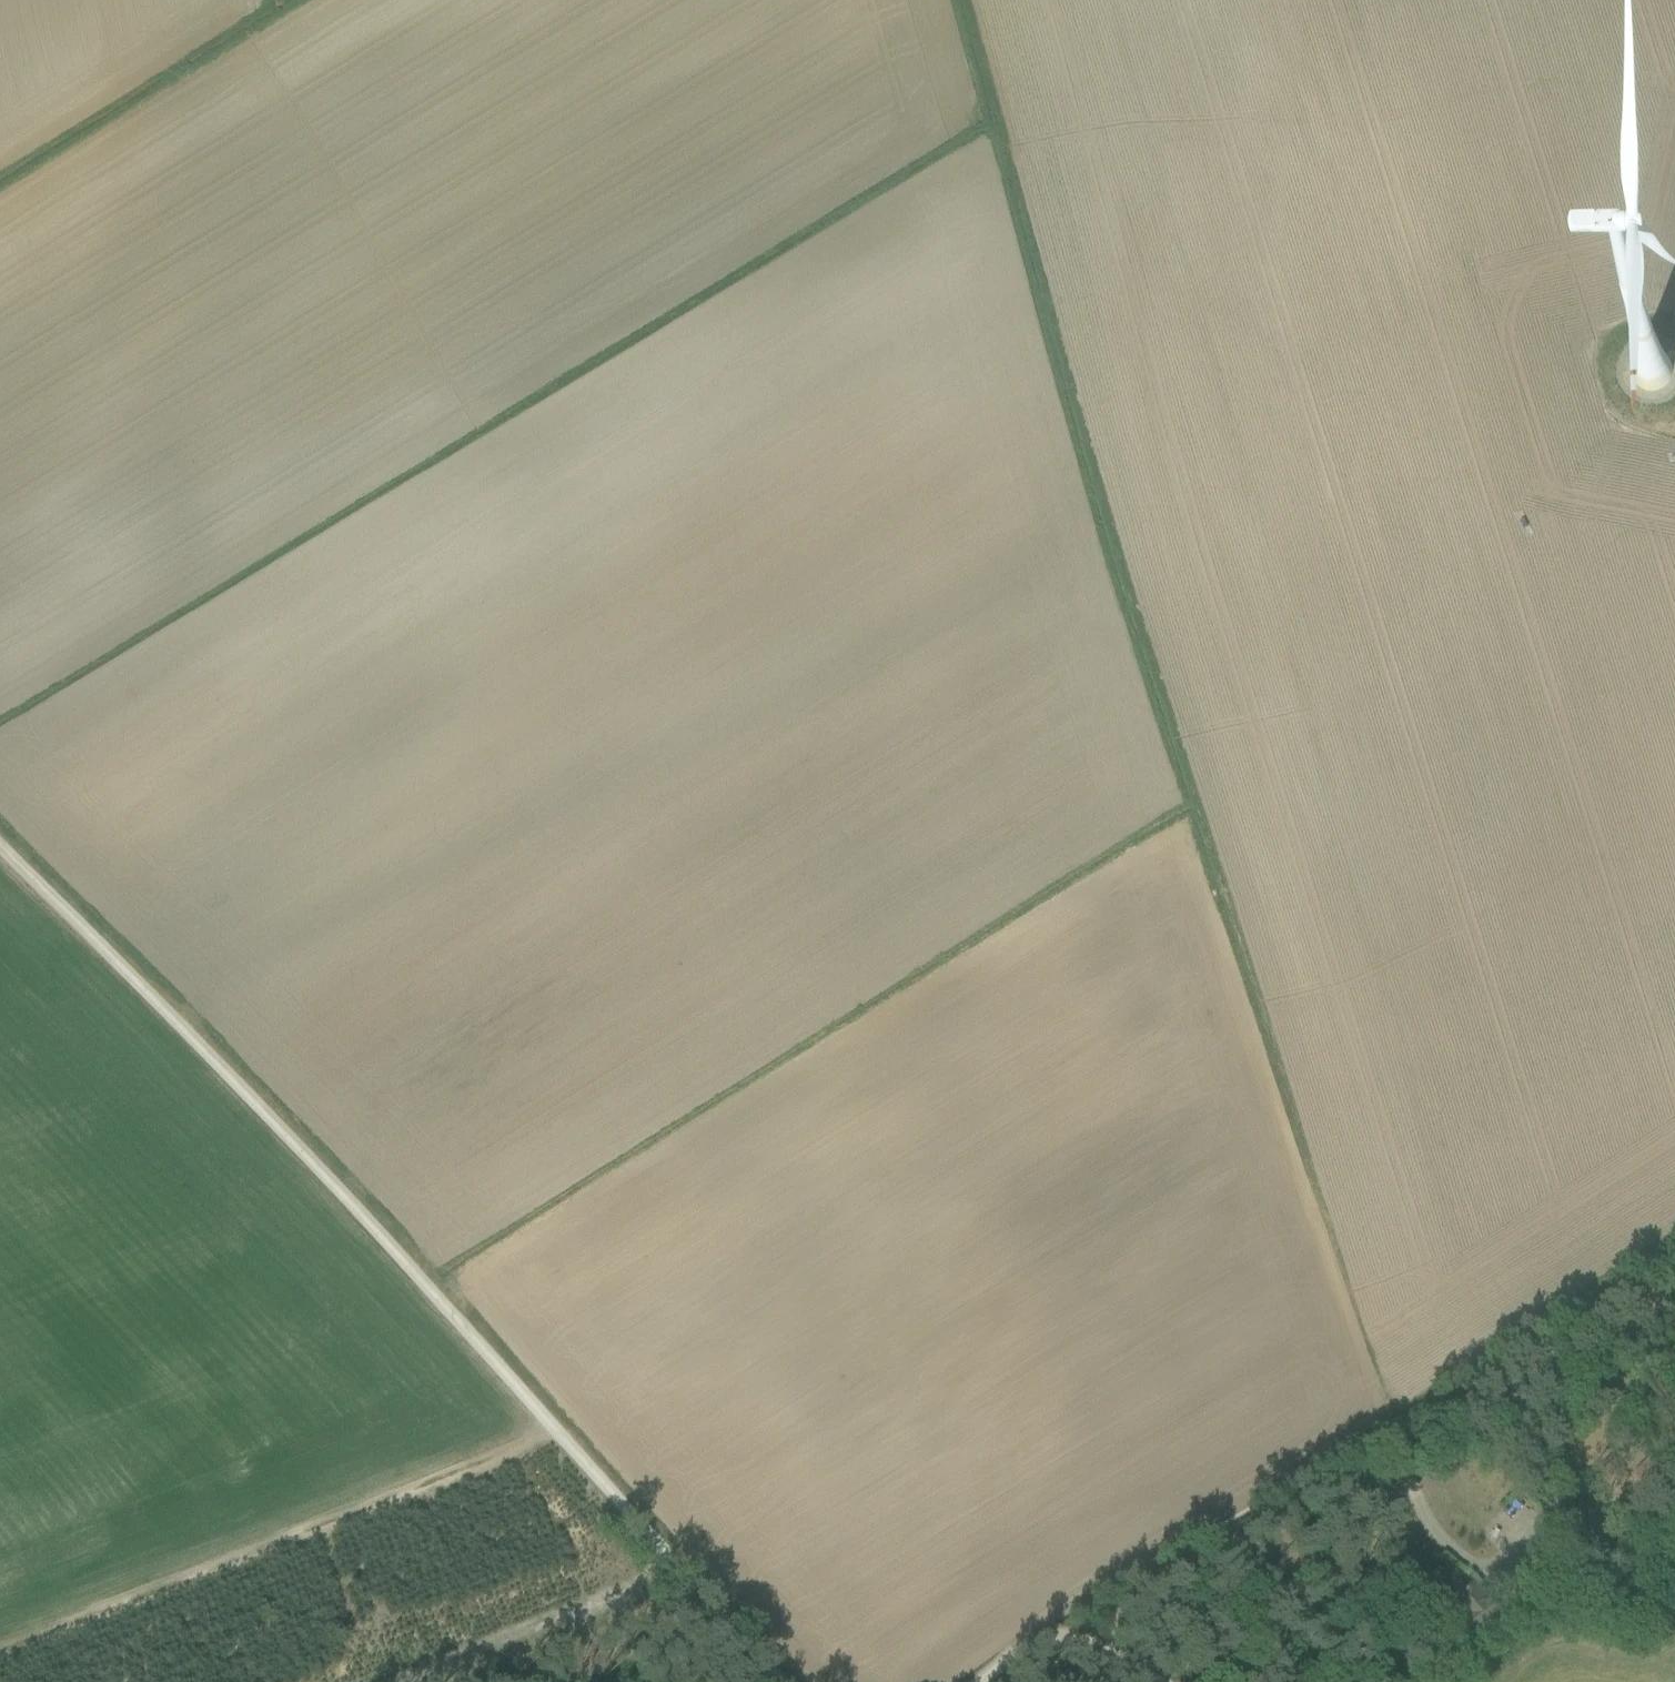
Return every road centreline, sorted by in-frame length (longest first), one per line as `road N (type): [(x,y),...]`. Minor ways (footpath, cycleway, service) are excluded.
road 1 (unclassified): [(785,1681),(400,1260),(0,849)]
road 2 (unclassified): [(1154,1681),(1068,1636),(1001,1657),(971,1681)]

